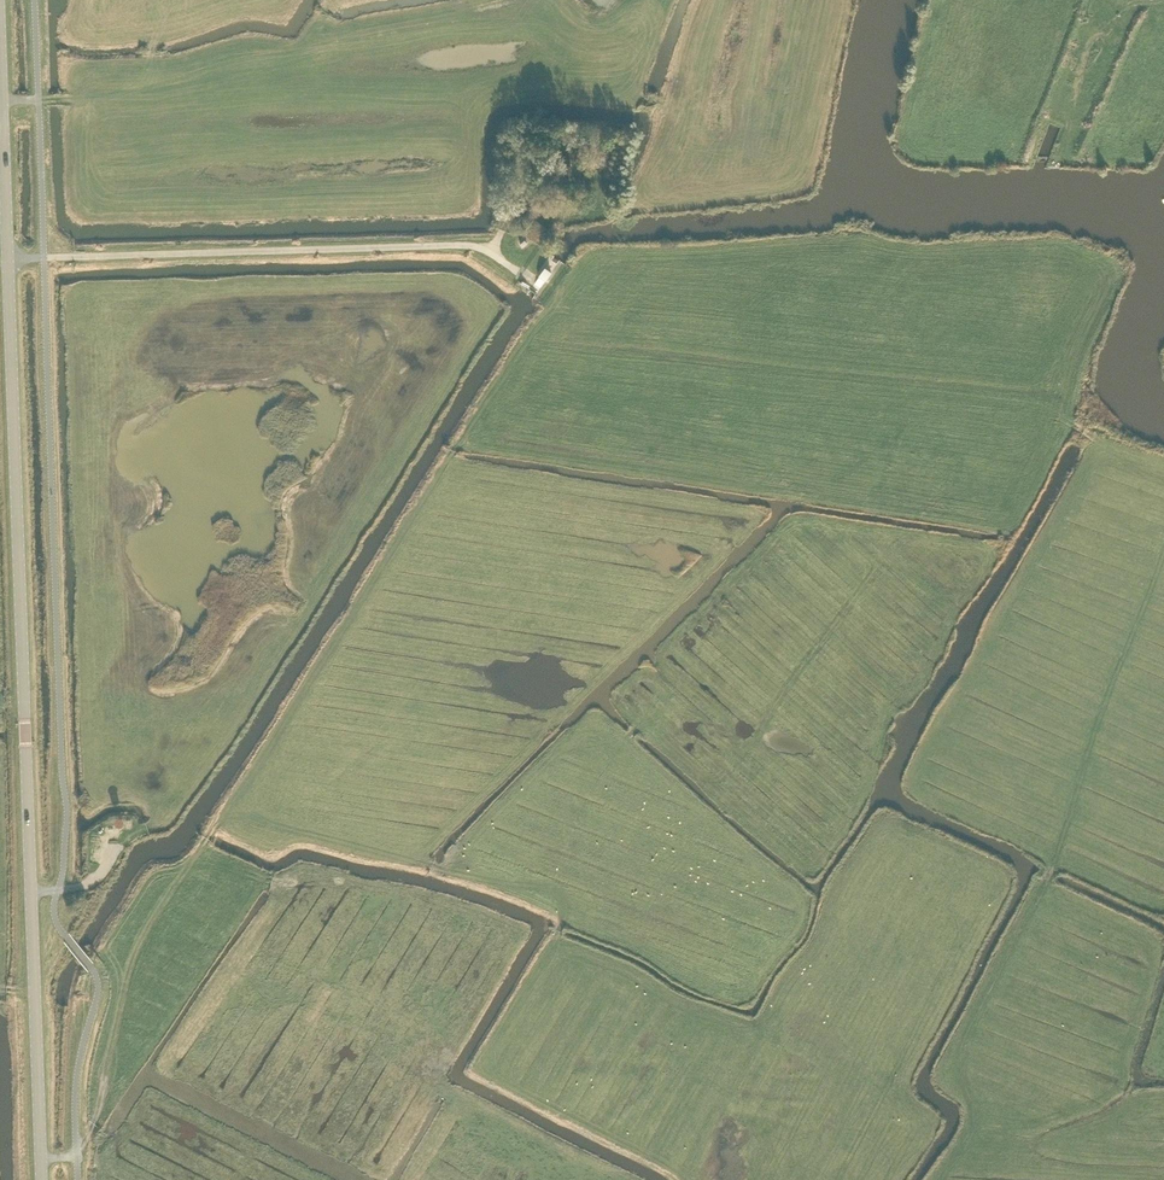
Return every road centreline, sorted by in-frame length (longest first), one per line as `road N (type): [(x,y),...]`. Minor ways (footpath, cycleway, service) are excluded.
road 1 (tertiary): [(42,1179),(0,22)]

